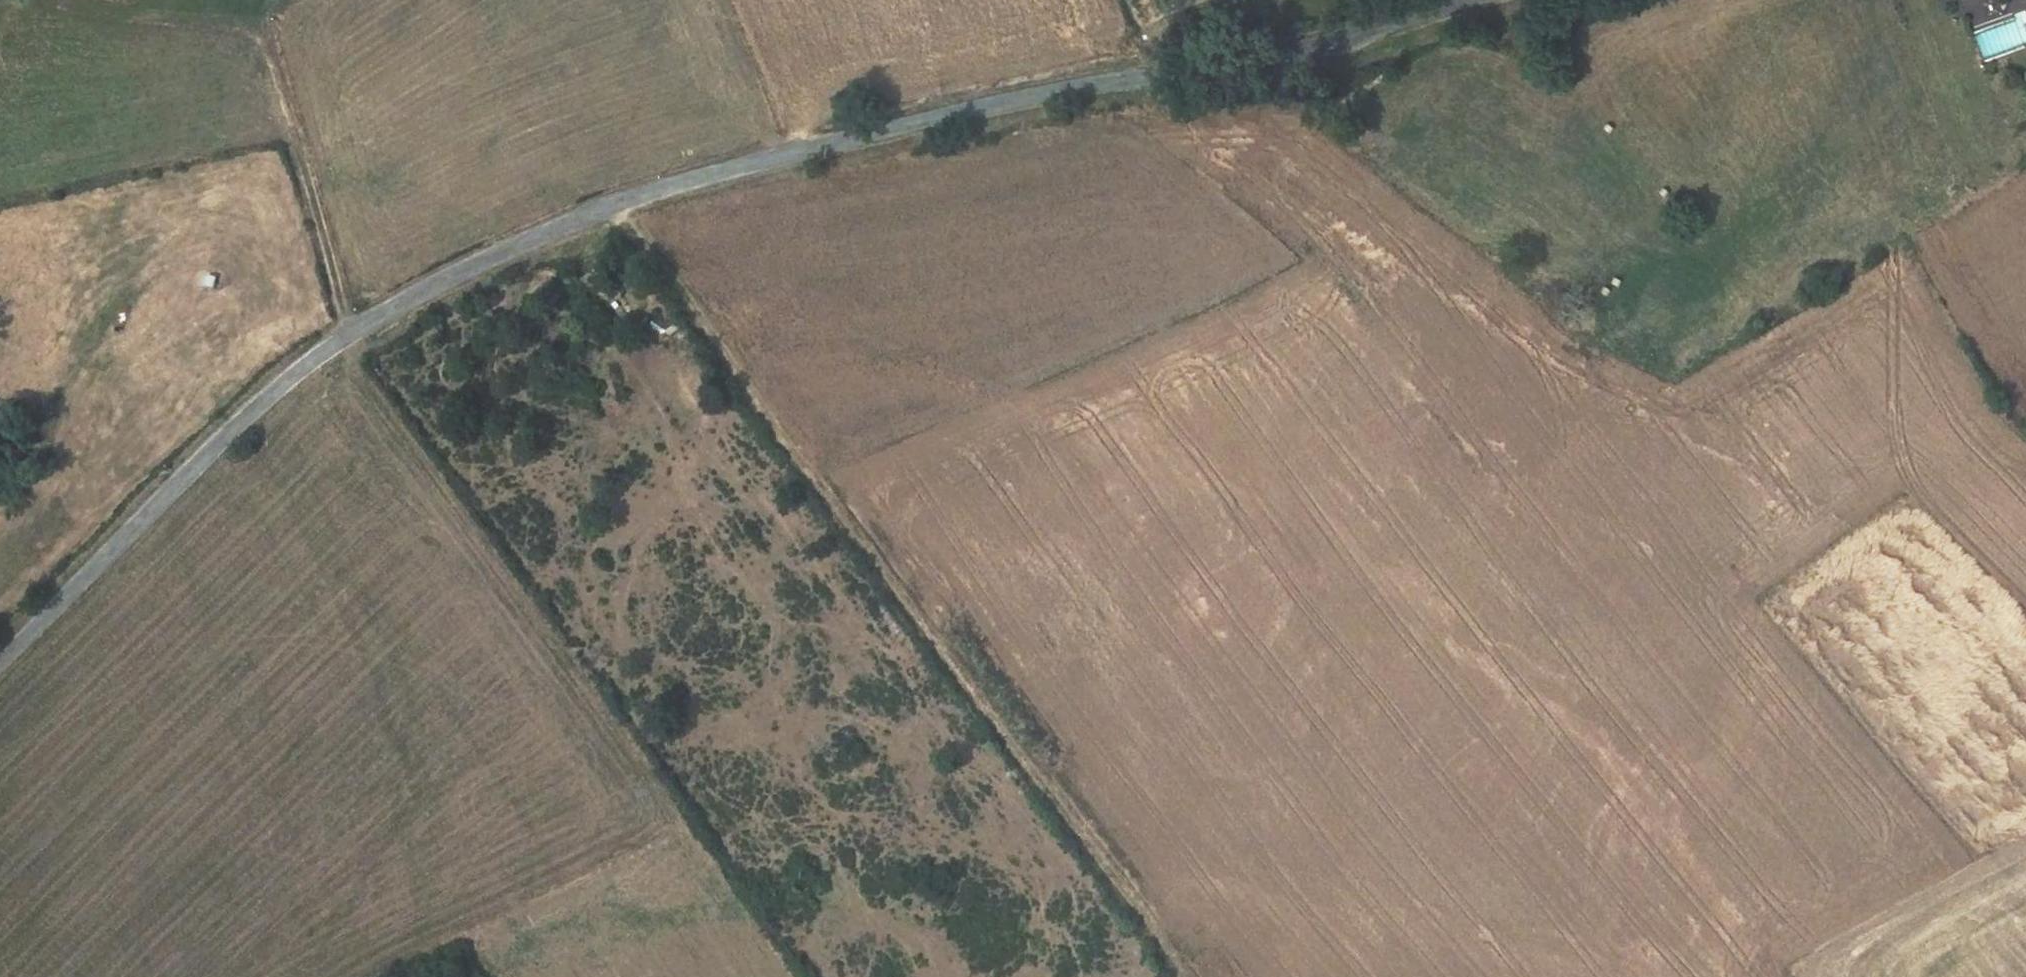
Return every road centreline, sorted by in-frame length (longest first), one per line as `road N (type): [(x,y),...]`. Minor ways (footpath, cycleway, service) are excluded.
road 1 (unclassified): [(0,662),(331,341),(579,217),(731,170),(1151,82),(1467,0)]
road 2 (track): [(339,337),(289,120),(265,54),(255,34),(210,18)]

